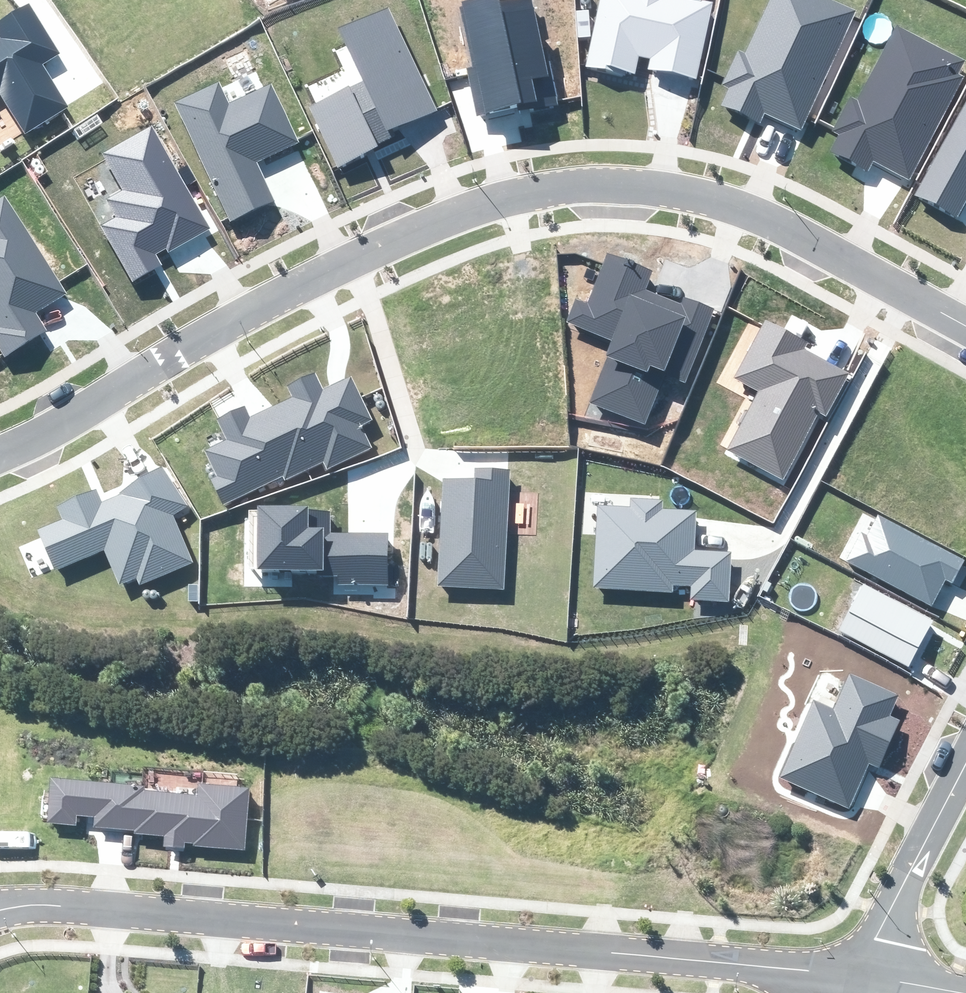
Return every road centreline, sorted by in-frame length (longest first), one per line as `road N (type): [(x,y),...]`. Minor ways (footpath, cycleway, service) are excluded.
road 1 (residential): [(0,457),(171,355),(441,221),(559,187),(591,183),(701,200),(849,262),(965,326)]
road 2 (residential): [(0,910),(62,905),(856,974)]
road 3 (residential): [(856,974),(965,764)]

